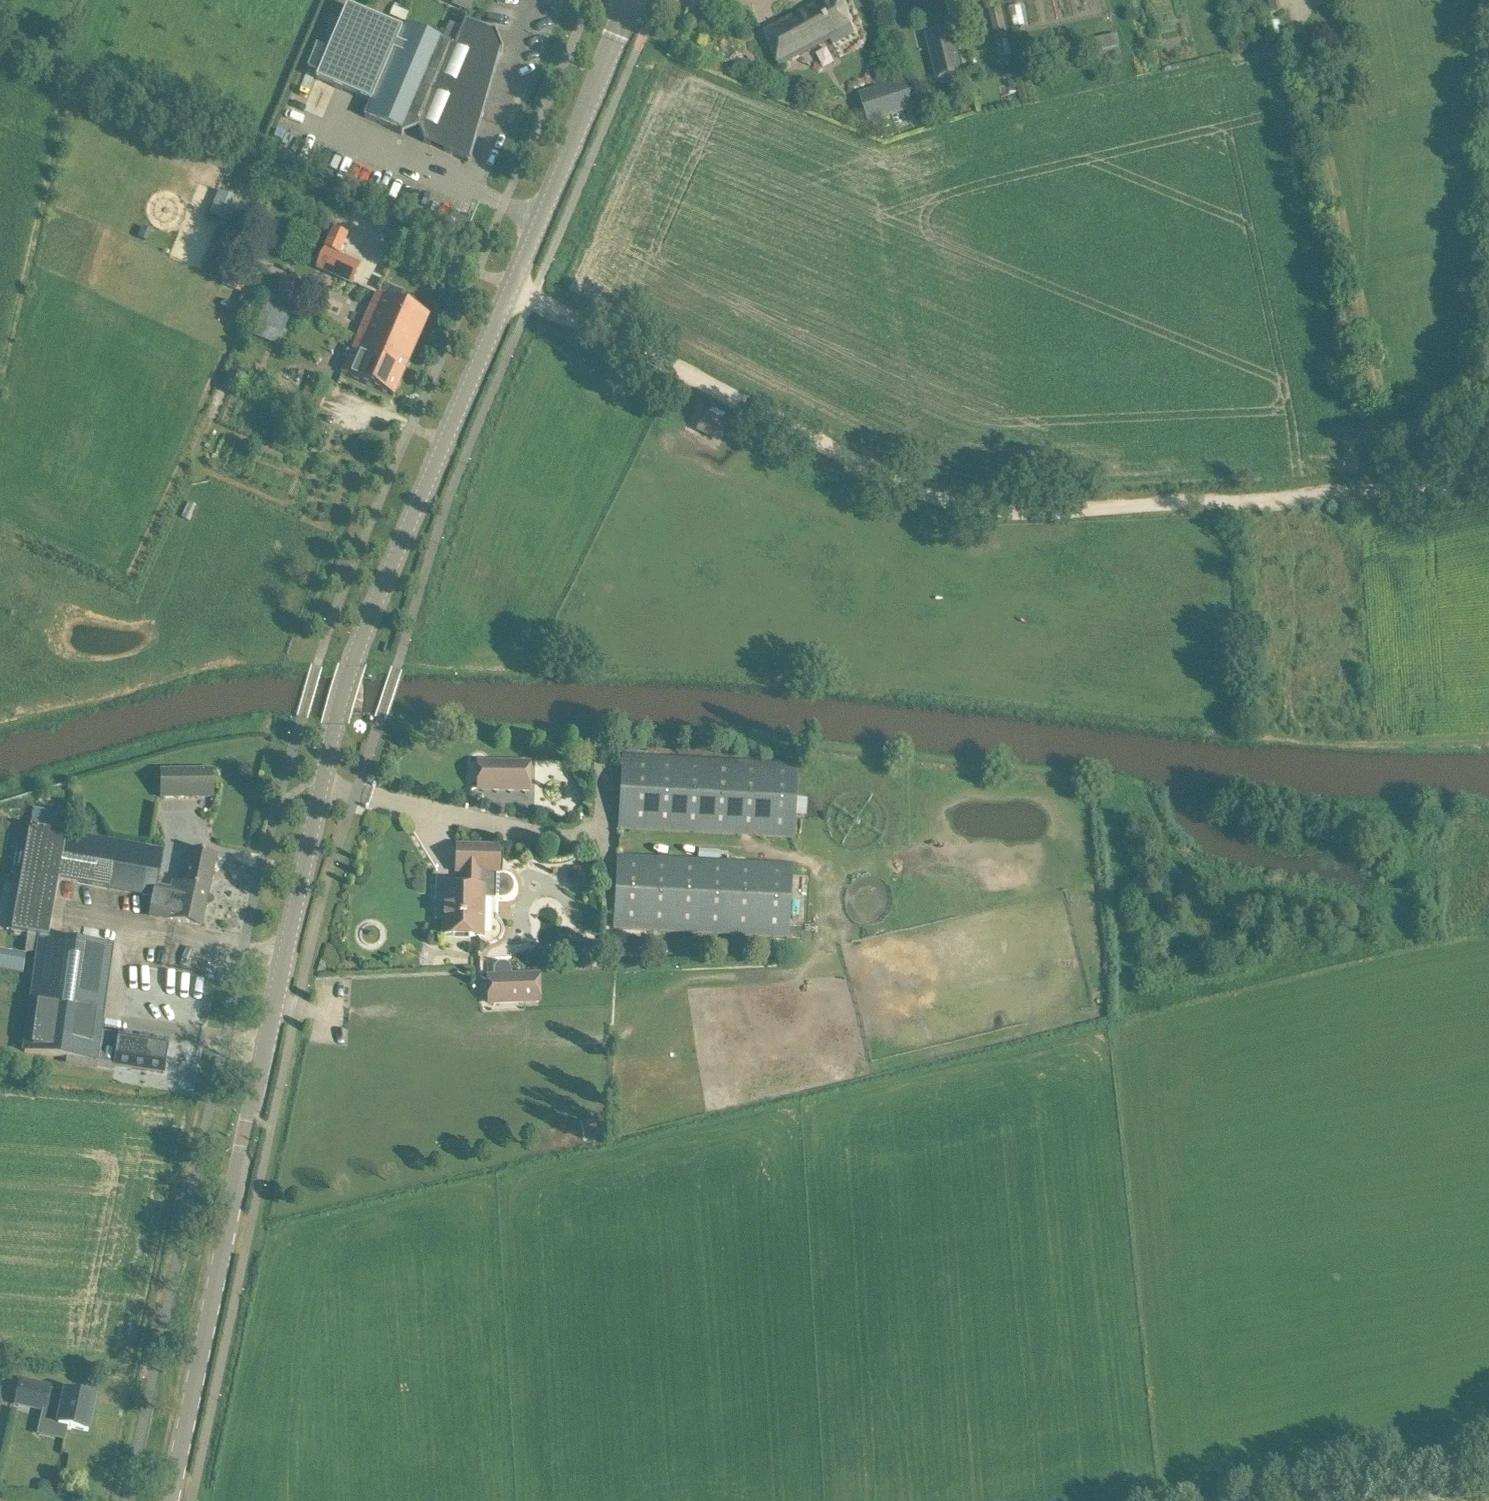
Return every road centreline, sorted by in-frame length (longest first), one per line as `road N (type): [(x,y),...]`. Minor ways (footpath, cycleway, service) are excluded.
road 1 (tertiary): [(168,1500),(352,664),(631,0)]
road 2 (track): [(510,288),(962,505),(1249,501),(1399,488),(1488,470)]
road 3 (track): [(1293,1500),(1488,1456)]

